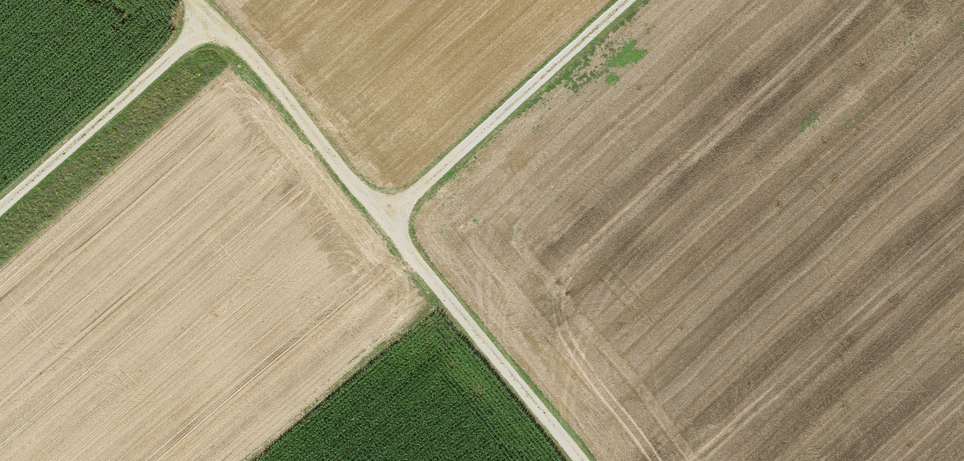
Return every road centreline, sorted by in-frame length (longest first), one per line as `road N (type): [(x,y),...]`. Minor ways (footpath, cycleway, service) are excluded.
road 1 (track): [(185,0),(268,81),(574,460)]
road 2 (track): [(379,222),(621,0)]
road 3 (track): [(0,201),(205,21)]

